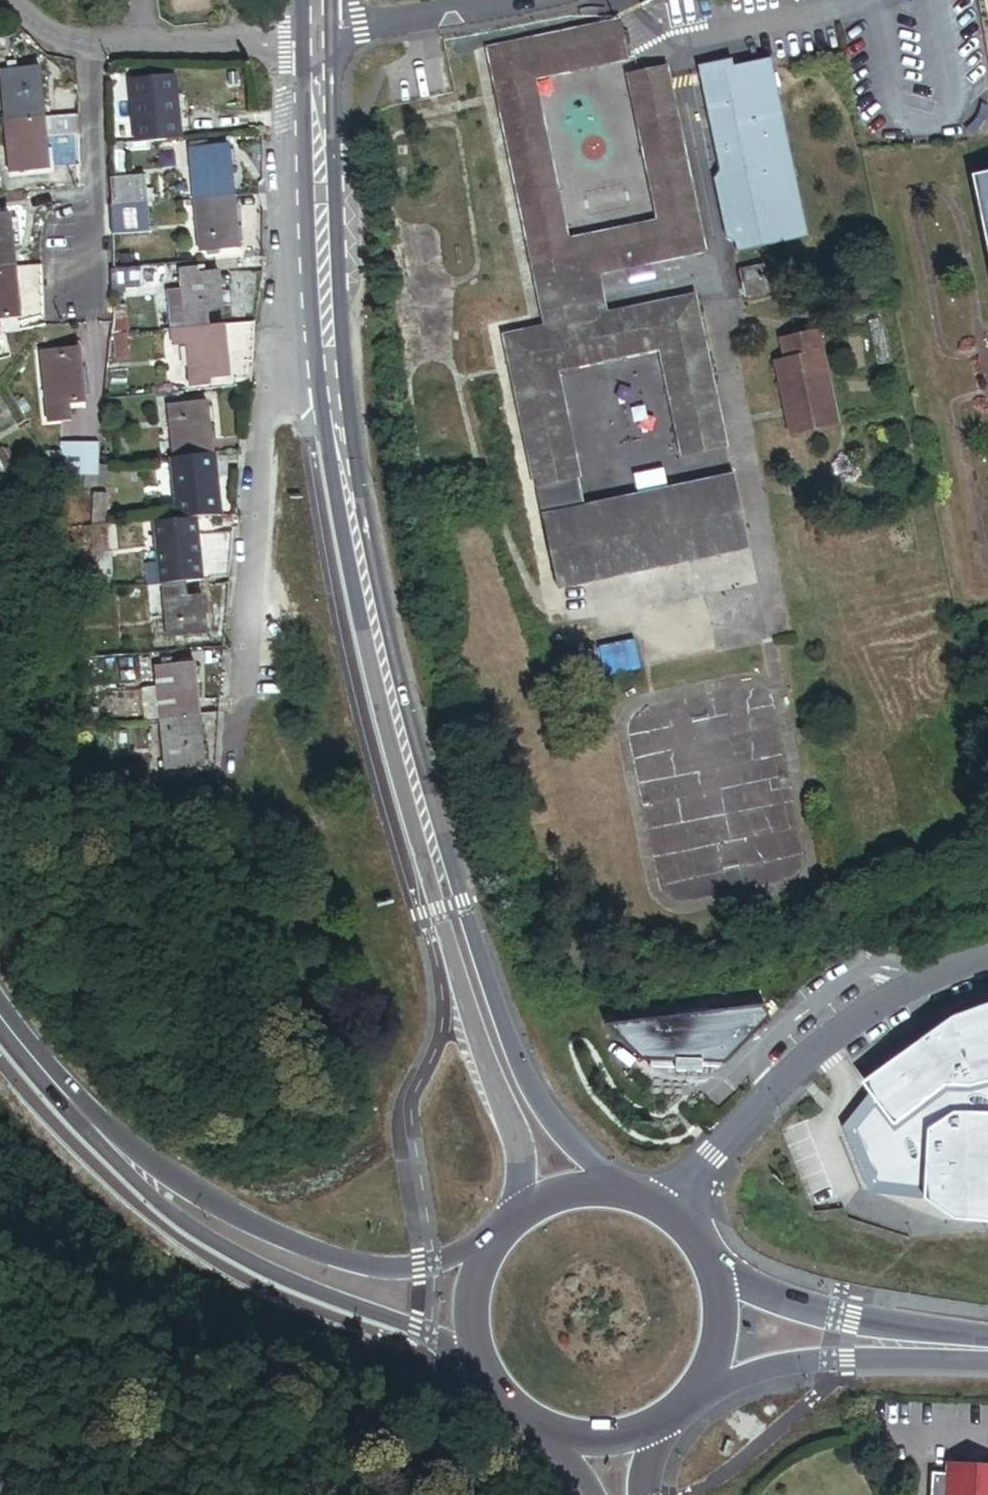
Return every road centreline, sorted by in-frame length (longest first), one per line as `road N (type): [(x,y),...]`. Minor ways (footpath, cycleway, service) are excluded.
road 1 (secondary): [(449,905),(397,733),(331,374)]
road 2 (residential): [(331,374),(268,398),(260,427),(236,770)]
road 3 (unclassified): [(987,956),(928,976),(799,1062),(666,1214)]
road 4 (secondary): [(147,1181),(220,1250),(302,1293),(484,1364)]
road 5 (secondary): [(497,1241),(434,1264),(366,1266),(147,1181)]
road 6 (secondary): [(331,374),(318,34)]
road 7 (secondary): [(609,1192),(540,1105),(449,905)]
road 8 (secondary): [(449,905),(446,938),(459,1005),(520,1161),(516,1221)]
road 9 (residential): [(96,50),(99,308)]
road 10 (residential): [(96,50),(318,34)]
road 11 (secondary): [(147,1181),(73,1121),(0,1037)]
road 12 (residential): [(318,34),(510,0)]
road 13 (secondary): [(699,1378),(850,1342)]
road 14 (secondary): [(850,1342),(712,1278)]
road 15 (secondary): [(987,1351),(850,1342)]
road 16 (secondary): [(497,1241),(473,1314),(484,1364)]

